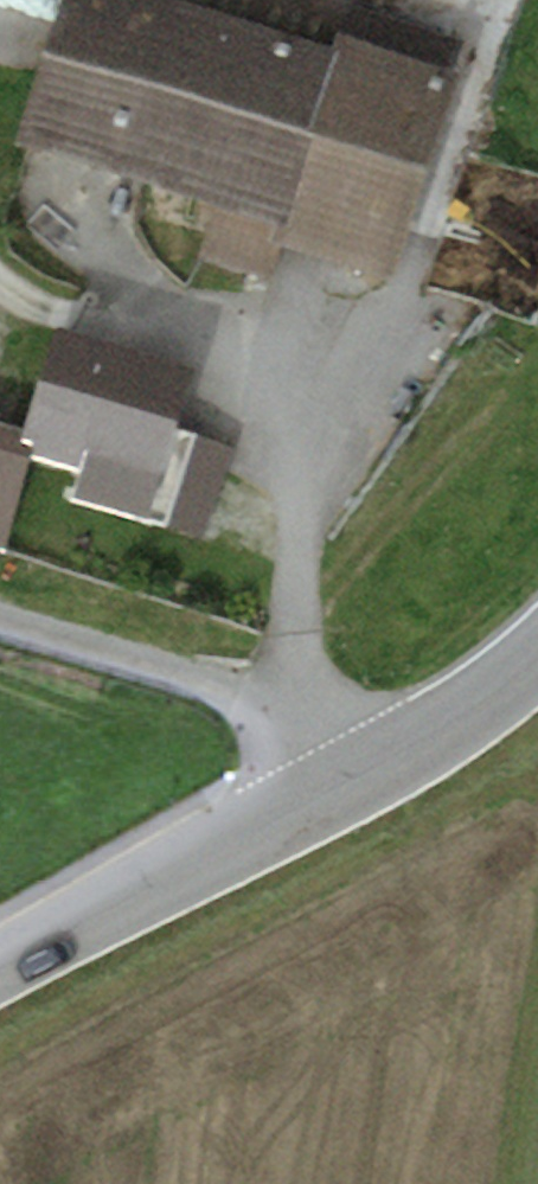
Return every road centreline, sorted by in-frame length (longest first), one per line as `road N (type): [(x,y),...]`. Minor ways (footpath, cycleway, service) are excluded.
road 1 (residential): [(0,619),(285,709),(345,788)]
road 2 (tertiary): [(345,788),(0,964)]
road 3 (tertiary): [(537,652),(345,788)]

